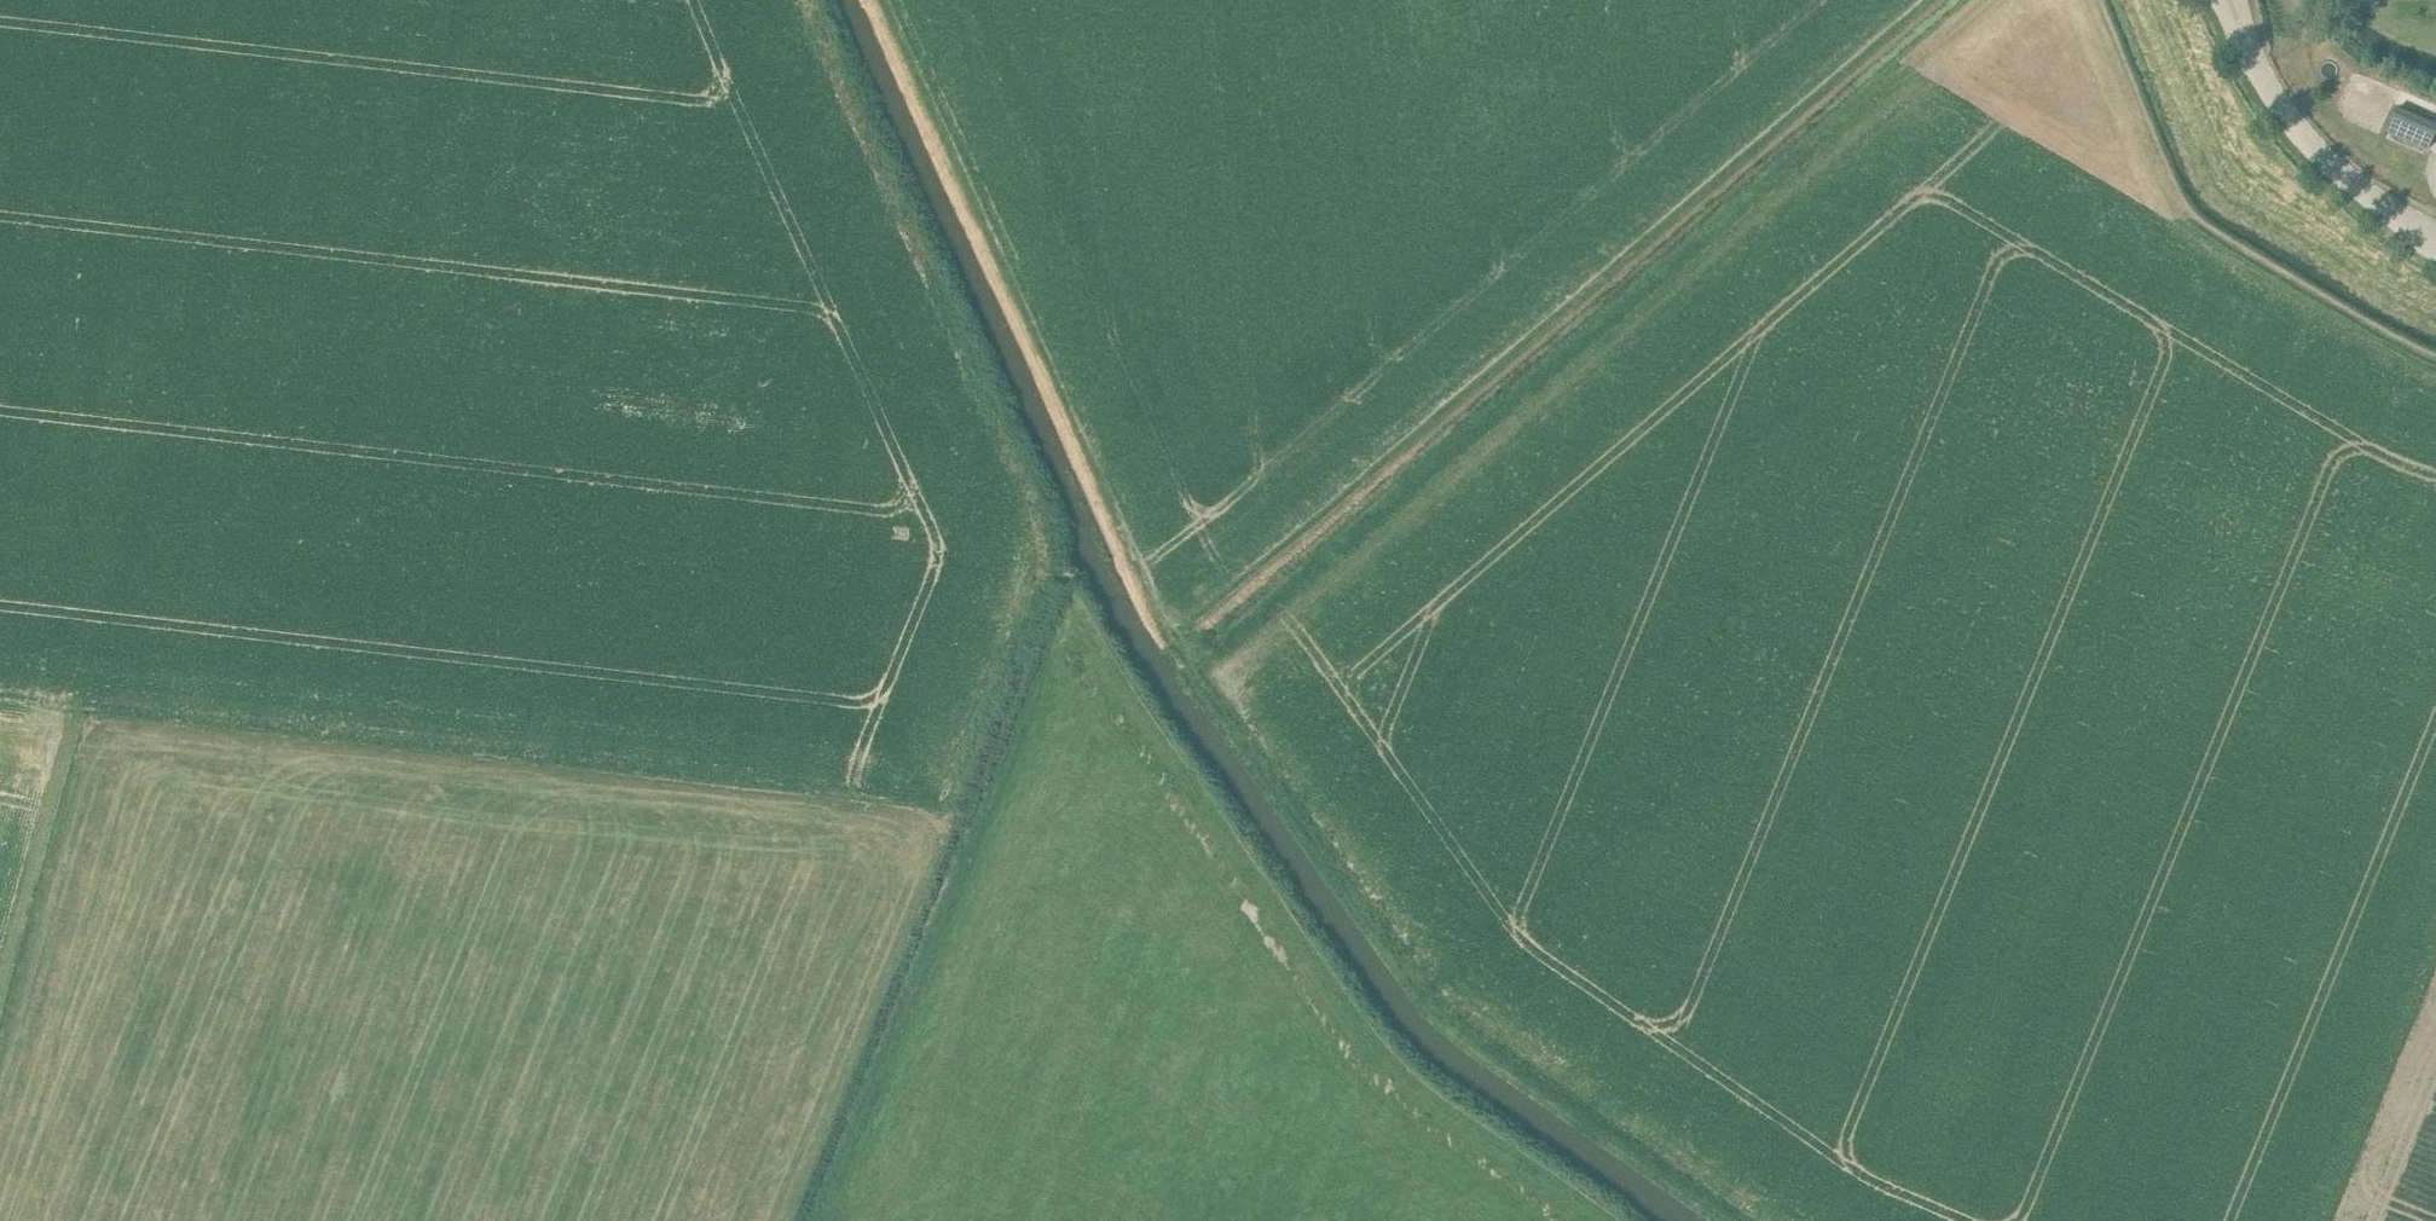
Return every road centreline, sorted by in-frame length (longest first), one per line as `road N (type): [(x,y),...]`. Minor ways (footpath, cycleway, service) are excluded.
road 1 (track): [(801,0),(1039,532),(1032,610),(923,876)]
road 2 (track): [(1726,1220),(1444,1016),(1374,928),(1176,640)]
road 3 (track): [(2086,0),(2181,217),(2435,363)]
road 4 (tertiary): [(2223,0),(2264,85),(2300,136),(2354,186),(2435,234)]

